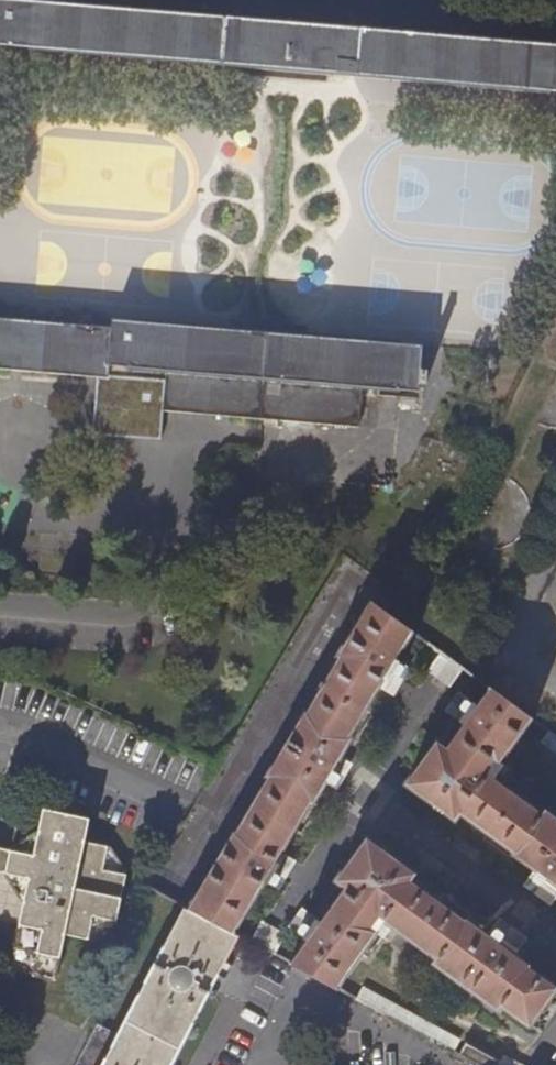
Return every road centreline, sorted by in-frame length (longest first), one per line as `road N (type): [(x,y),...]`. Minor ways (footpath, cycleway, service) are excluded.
road 1 (residential): [(433,1064),(415,1045),(320,1001),(276,1020)]

